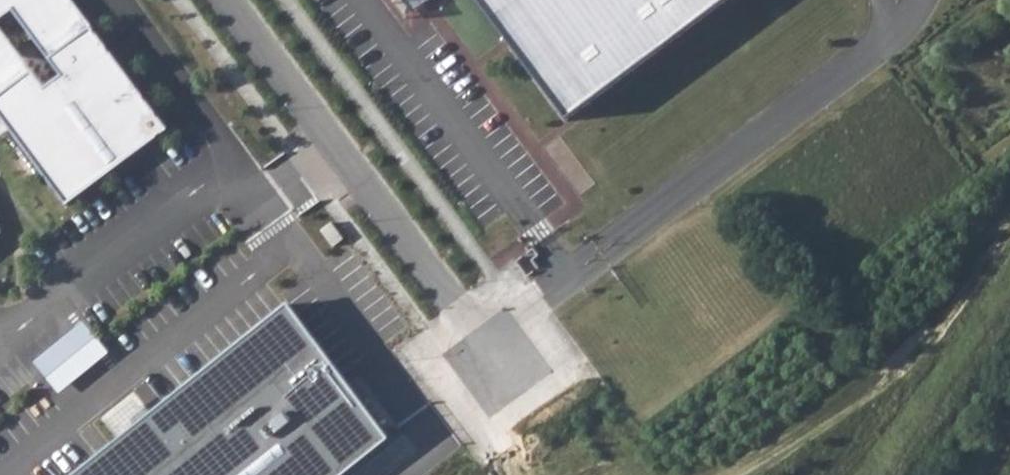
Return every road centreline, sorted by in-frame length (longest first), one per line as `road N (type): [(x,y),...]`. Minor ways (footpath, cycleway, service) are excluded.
road 1 (unclassified): [(227,0),(490,343)]

